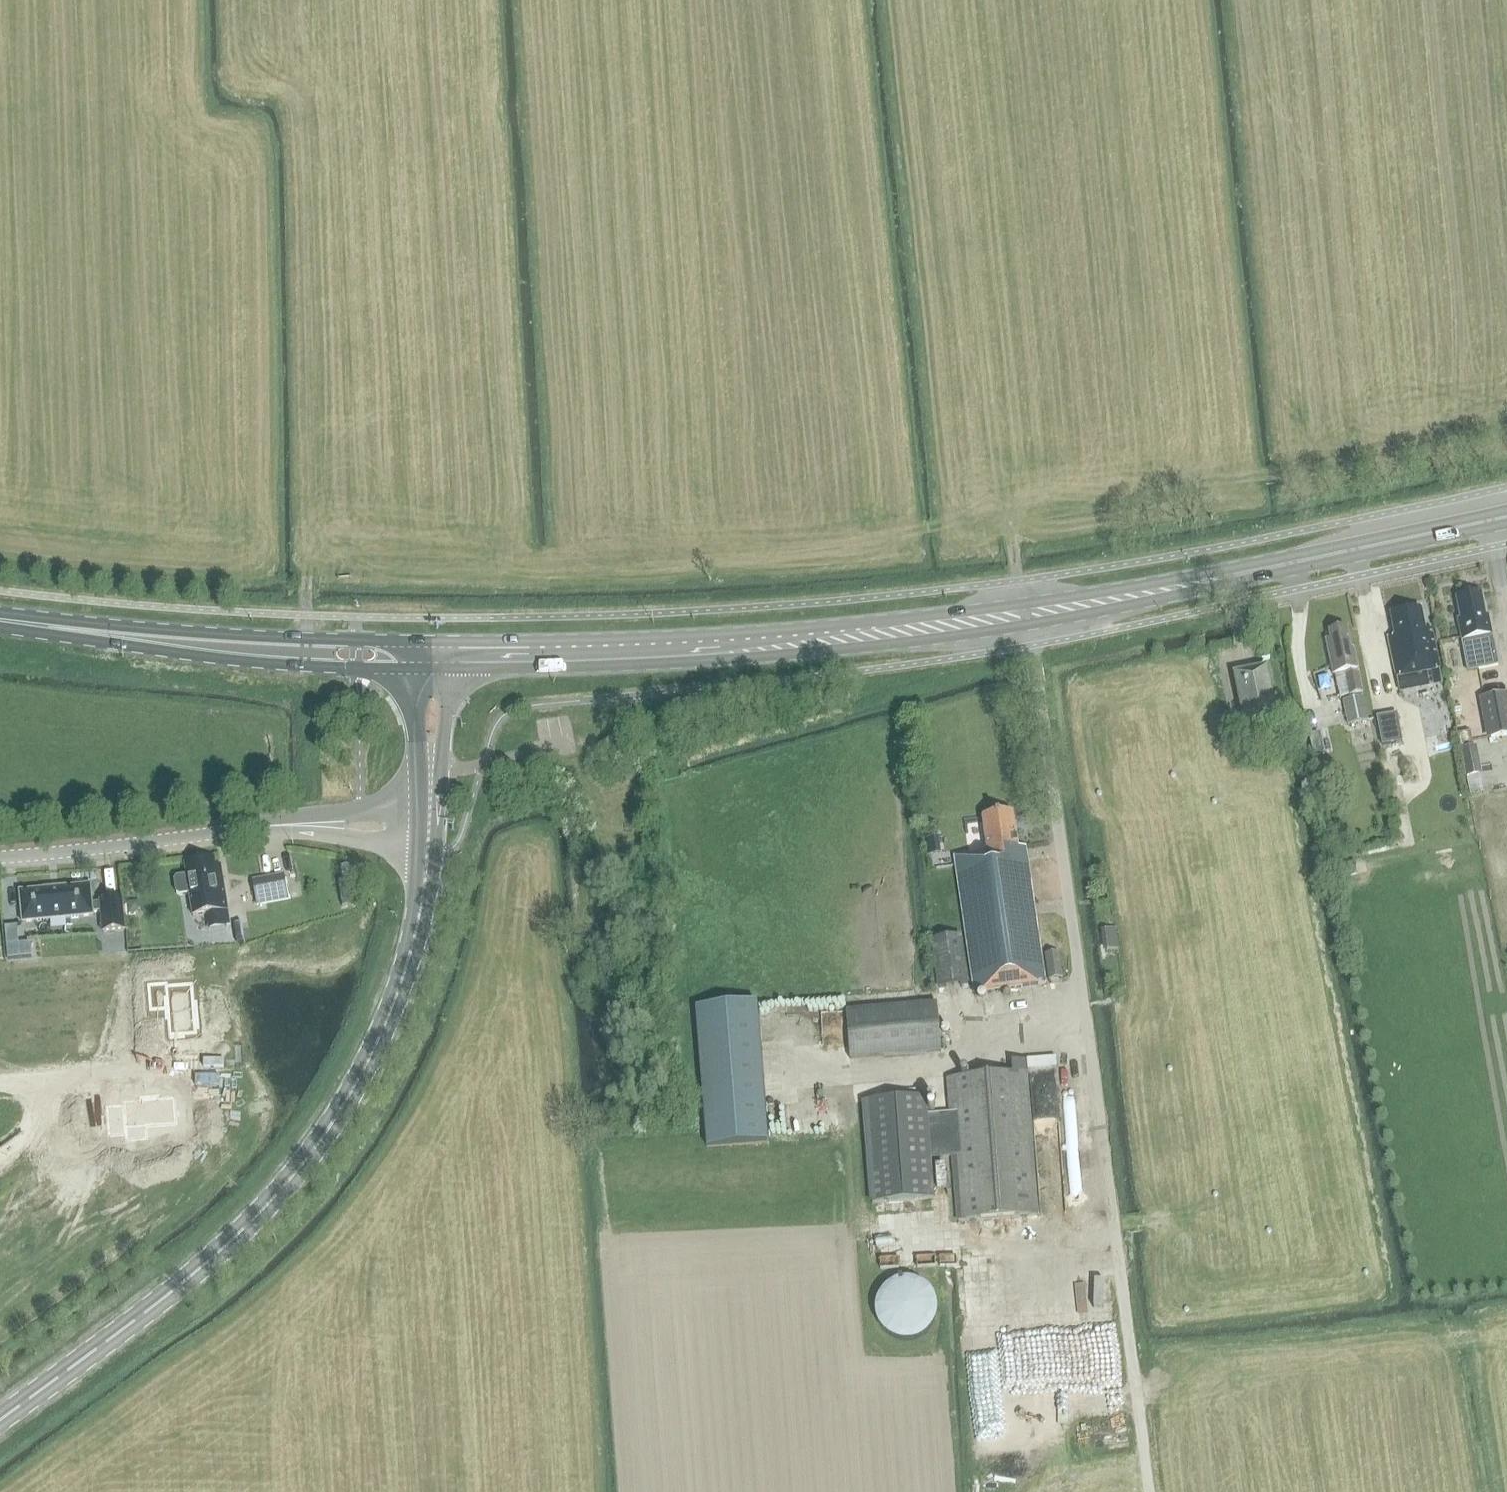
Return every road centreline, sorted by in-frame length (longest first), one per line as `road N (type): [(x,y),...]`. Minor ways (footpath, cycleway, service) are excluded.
road 1 (primary): [(449,654),(704,648),(997,622),(1506,516)]
road 2 (primary): [(0,1418),(219,1251),(300,1165),(333,1120),(391,1005),(420,904),(427,841)]
road 3 (primary): [(415,654),(174,642),(0,619)]
road 4 (tertiary): [(0,856),(279,824)]
road 5 (residential): [(213,1062),(42,1076)]
road 6 (tertiary): [(428,802),(279,824)]
road 7 (primary): [(428,802),(449,654)]
road 8 (primary): [(415,654),(415,742),(428,802)]
road 9 (tertiary): [(279,824),(427,841)]

